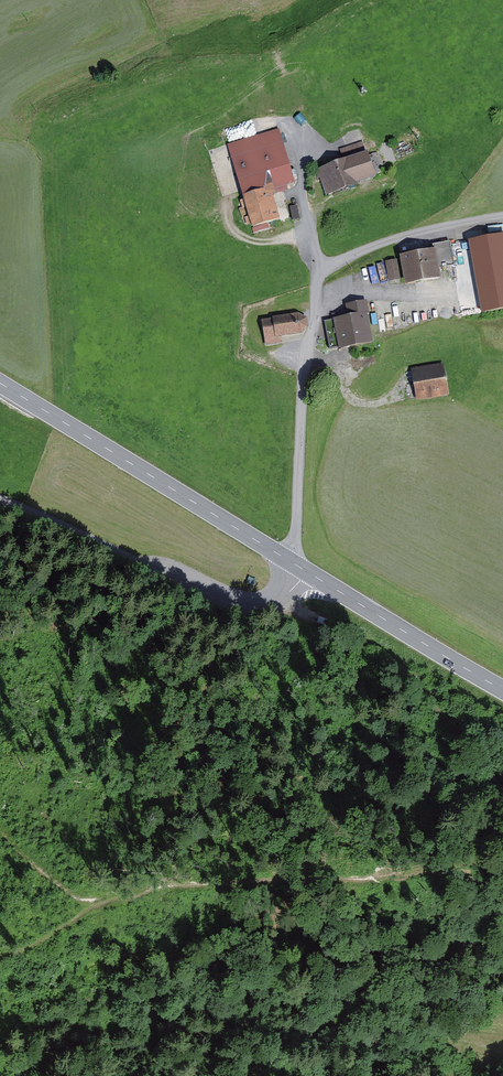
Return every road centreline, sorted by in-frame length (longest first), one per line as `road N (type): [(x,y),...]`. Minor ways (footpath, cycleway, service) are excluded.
road 1 (unclassified): [(0,502),(62,537),(246,603),(280,601),(306,571)]
road 2 (secondary): [(0,384),(289,560)]
road 3 (residential): [(289,560),(304,363),(321,269)]
road 4 (secondary): [(306,571),(502,690)]
road 5 (track): [(321,269),(407,234),(502,216)]

